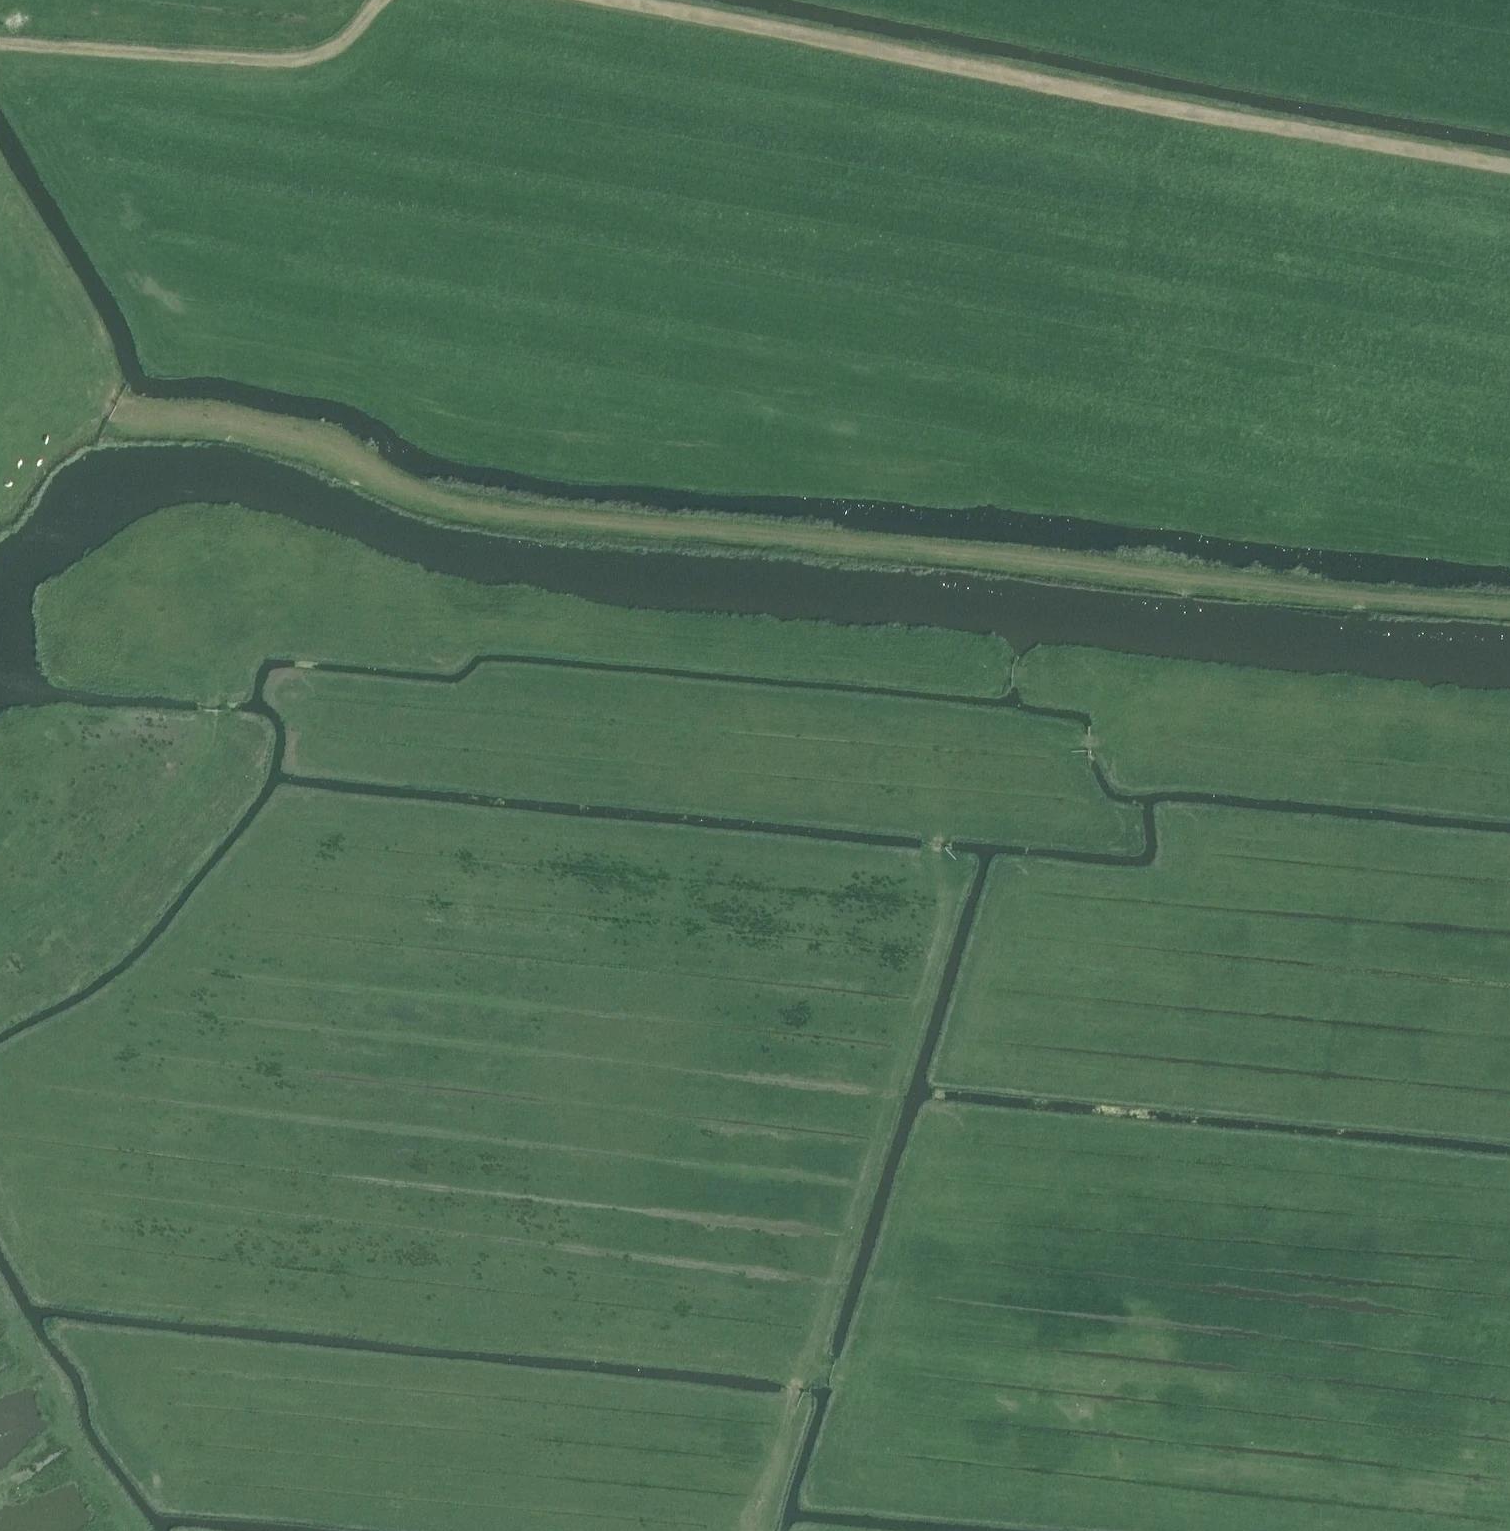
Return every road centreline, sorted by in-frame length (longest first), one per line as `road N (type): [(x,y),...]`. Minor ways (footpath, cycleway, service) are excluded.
road 1 (track): [(0,1186),(67,1295),(800,1366),(753,1530)]
road 2 (track): [(1509,167),(596,0)]
road 3 (track): [(387,0),(339,50),(295,60),(0,45)]
road 4 (track): [(221,680),(189,796),(104,875),(0,931)]

